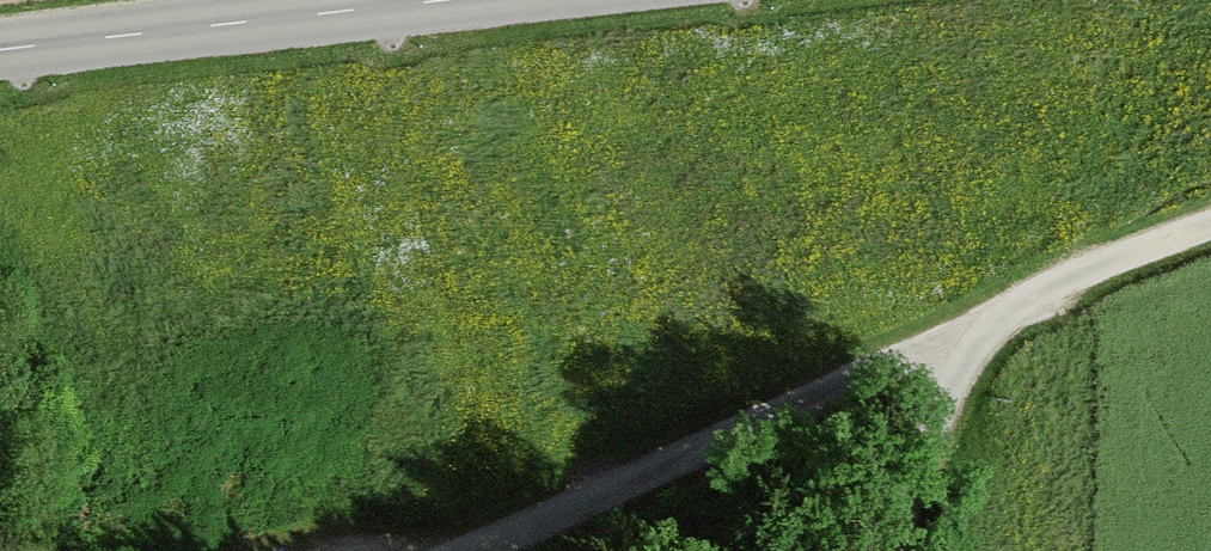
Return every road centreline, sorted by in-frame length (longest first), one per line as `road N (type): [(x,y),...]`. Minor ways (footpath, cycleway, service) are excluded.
road 1 (track): [(1210,241),(906,353),(486,550)]
road 2 (unclassified): [(517,0),(0,52)]
road 3 (track): [(958,333),(961,360),(898,550)]

